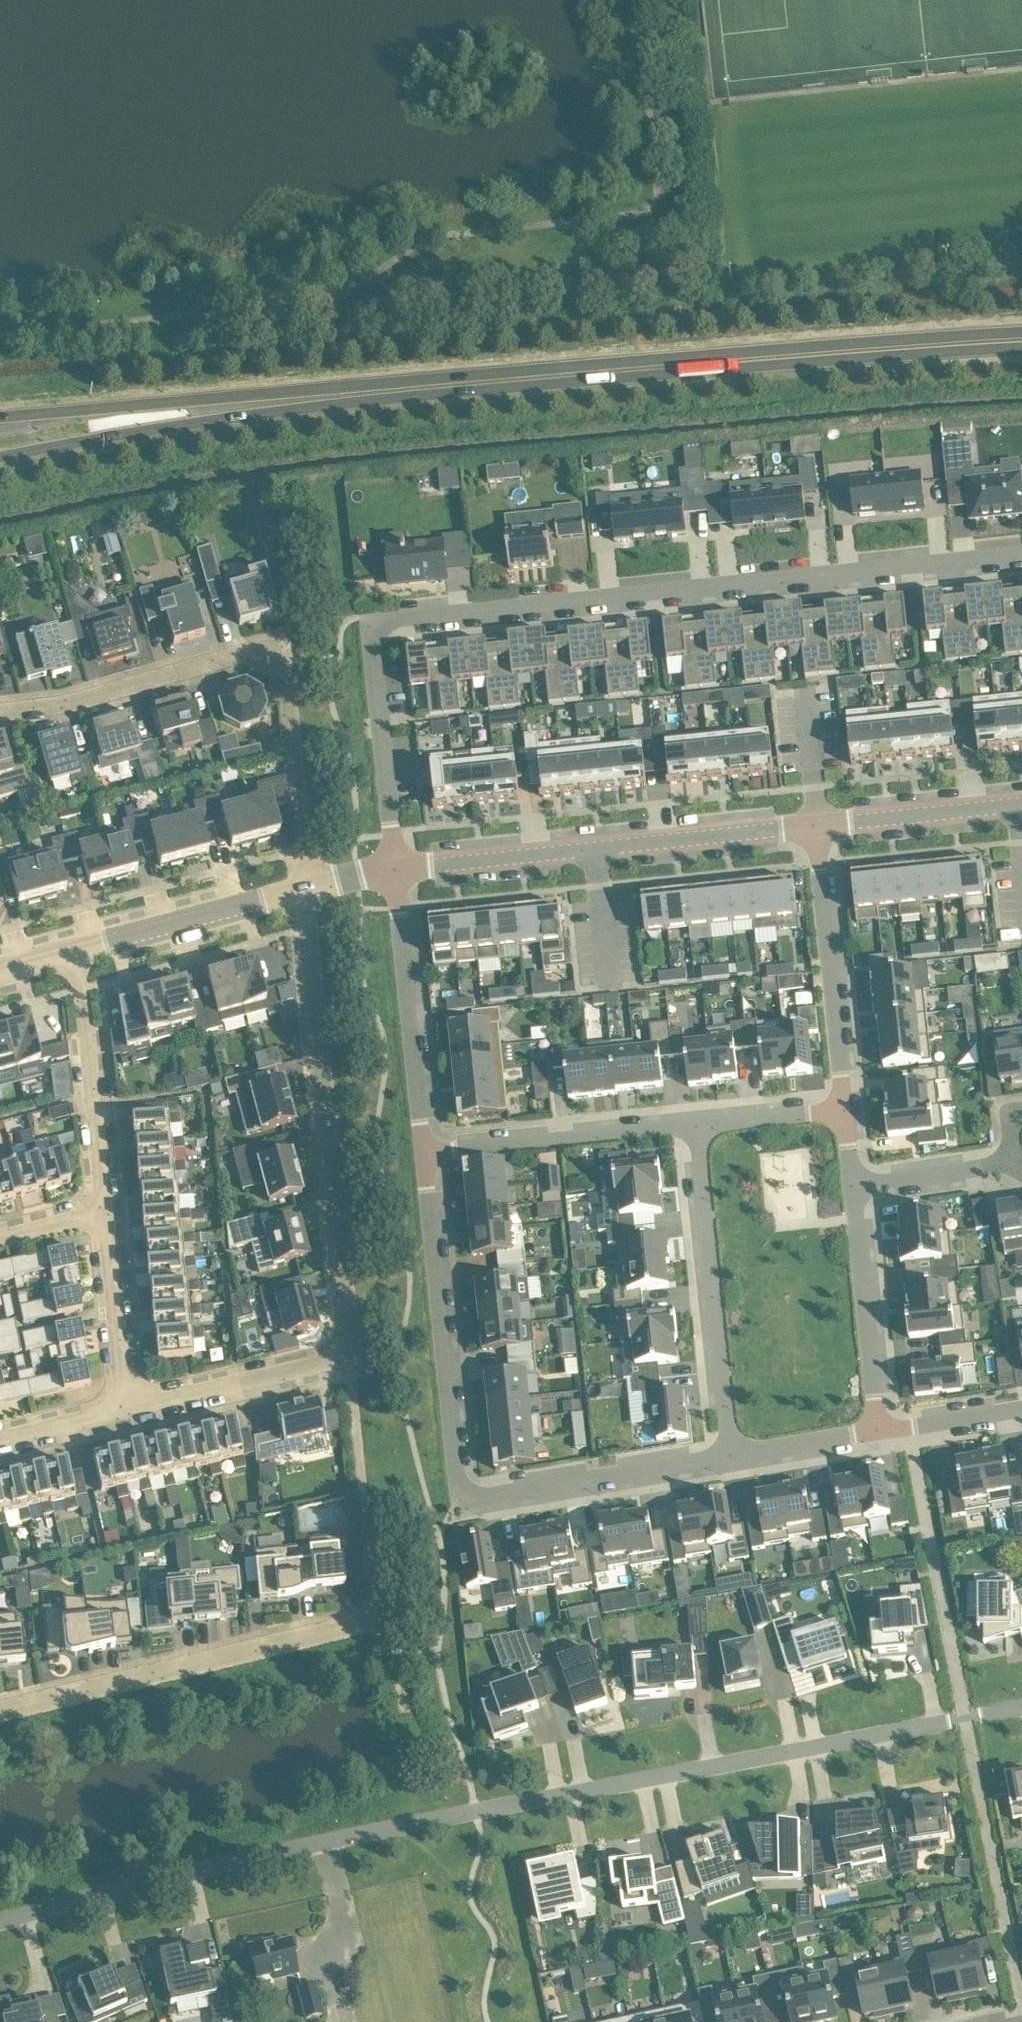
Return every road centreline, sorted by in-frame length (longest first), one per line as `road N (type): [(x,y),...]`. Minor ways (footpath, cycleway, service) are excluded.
road 1 (residential): [(0,1924),(361,1835),(951,1721)]
road 2 (residential): [(396,868),(375,660),(385,635),(403,625),(1021,558)]
road 3 (primary): [(1021,340),(311,398)]
road 4 (residential): [(732,1456),(462,1498),(424,1154)]
road 5 (residential): [(0,712),(72,701),(259,649),(275,658),(287,670),(305,889)]
road 6 (residential): [(305,889),(348,1356)]
road 7 (unclassified): [(396,868),(818,827)]
road 8 (residential): [(0,1710),(375,1617)]
road 9 (unclassified): [(699,1120),(732,1456)]
road 10 (primary): [(0,456),(311,398)]
road 11 (primary): [(311,398),(128,405),(0,422)]
road 12 (residential): [(424,1154),(396,868)]
road 13 (residential): [(818,827),(845,1104)]
road 14 (unclassified): [(699,1120),(424,1154)]
road 15 (residential): [(106,1214),(79,946)]
road 16 (residential): [(853,1186),(882,1431)]
road 17 (unclassified): [(79,946),(305,889)]
road 18 (residential): [(125,1408),(348,1356)]
road 19 (unclassified): [(818,827),(1021,804)]
road 20 (residential): [(125,1408),(106,1214)]
road 21 (residential): [(853,1186),(1012,1162)]
road 22 (residential): [(882,1431),(732,1456)]
road 23 (unclassified): [(845,1104),(699,1120)]
road 24 (residential): [(1021,1408),(882,1431)]
road 25 (residential): [(0,1440),(125,1408)]

